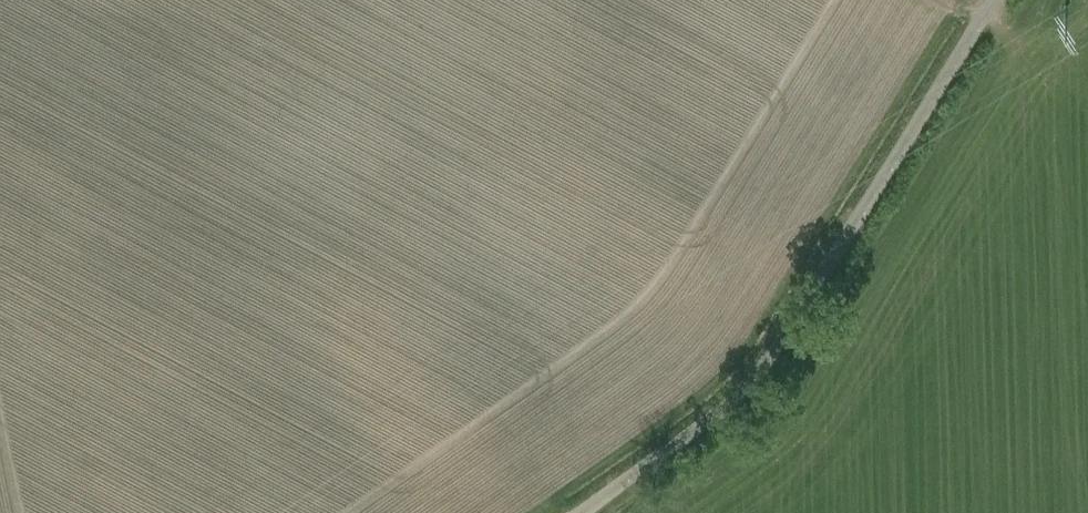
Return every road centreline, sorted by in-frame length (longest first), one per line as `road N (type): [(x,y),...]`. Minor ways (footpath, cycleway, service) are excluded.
road 1 (unclassified): [(588,512),(739,408),(787,348),(995,0)]

